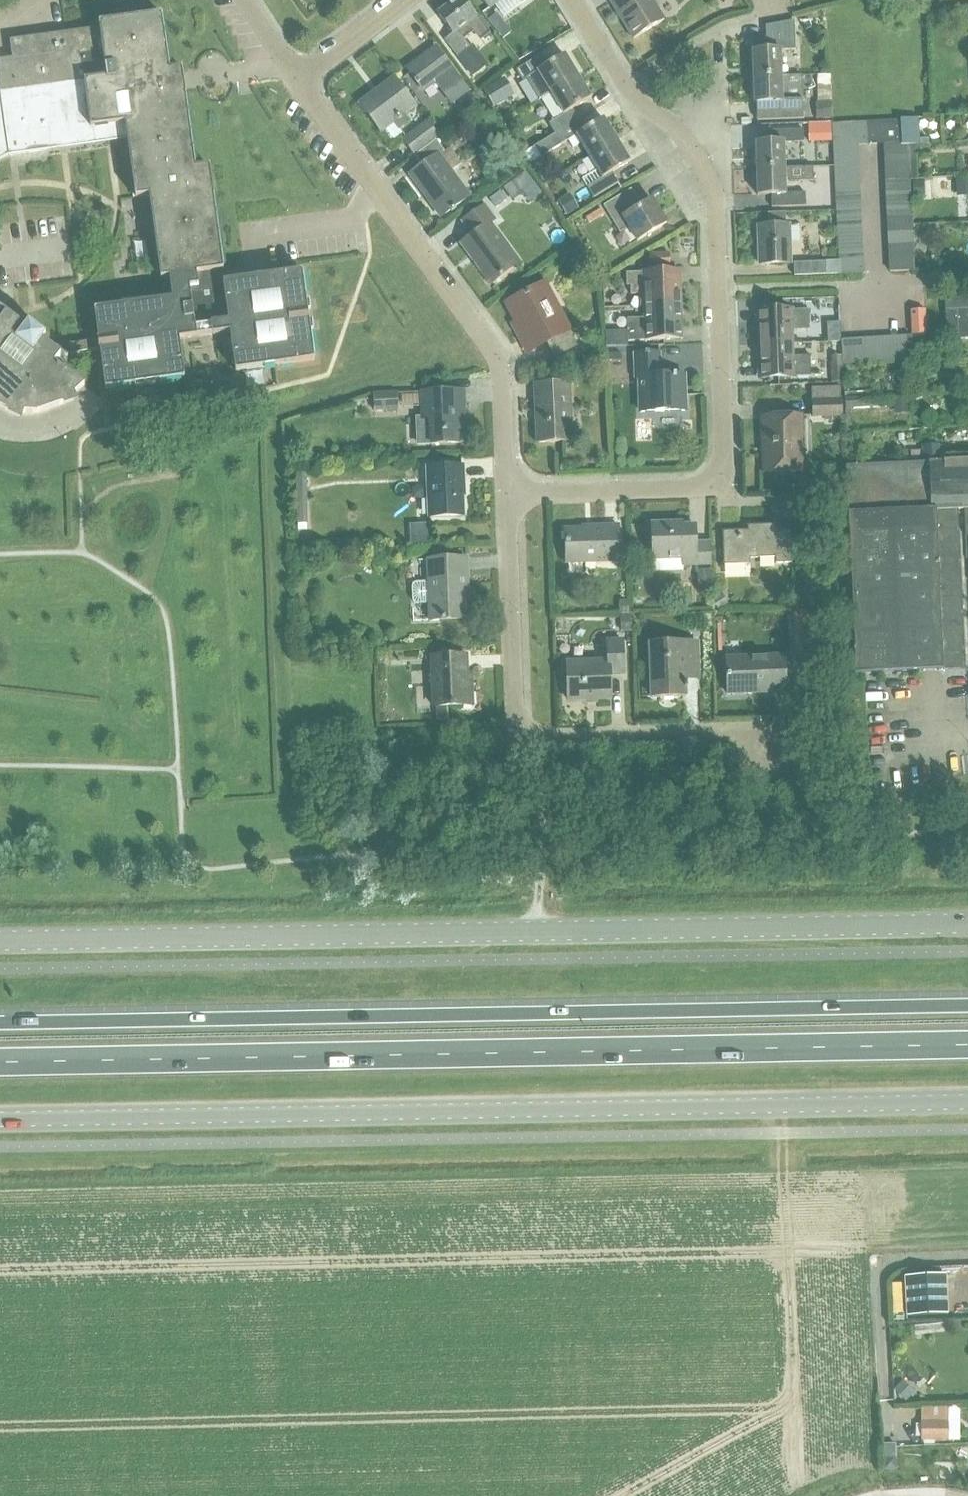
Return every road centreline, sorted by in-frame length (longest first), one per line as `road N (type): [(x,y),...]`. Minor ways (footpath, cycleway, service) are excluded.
road 1 (secondary): [(0,1120),(967,1101)]
road 2 (tertiary): [(0,941),(967,923)]
road 3 (trunk): [(0,1062),(967,1044)]
road 4 (trunk): [(967,1006),(0,1023)]
road 5 (residential): [(508,492),(712,486),(727,467),(715,197),(687,140)]
road 6 (residential): [(780,731),(540,738),(520,727),(508,492)]
road 7 (residential): [(508,492),(502,376),(493,347),(297,80)]
road 8 (residential): [(687,140),(641,104),(572,0)]
road 9 (residential): [(297,80),(404,0)]

